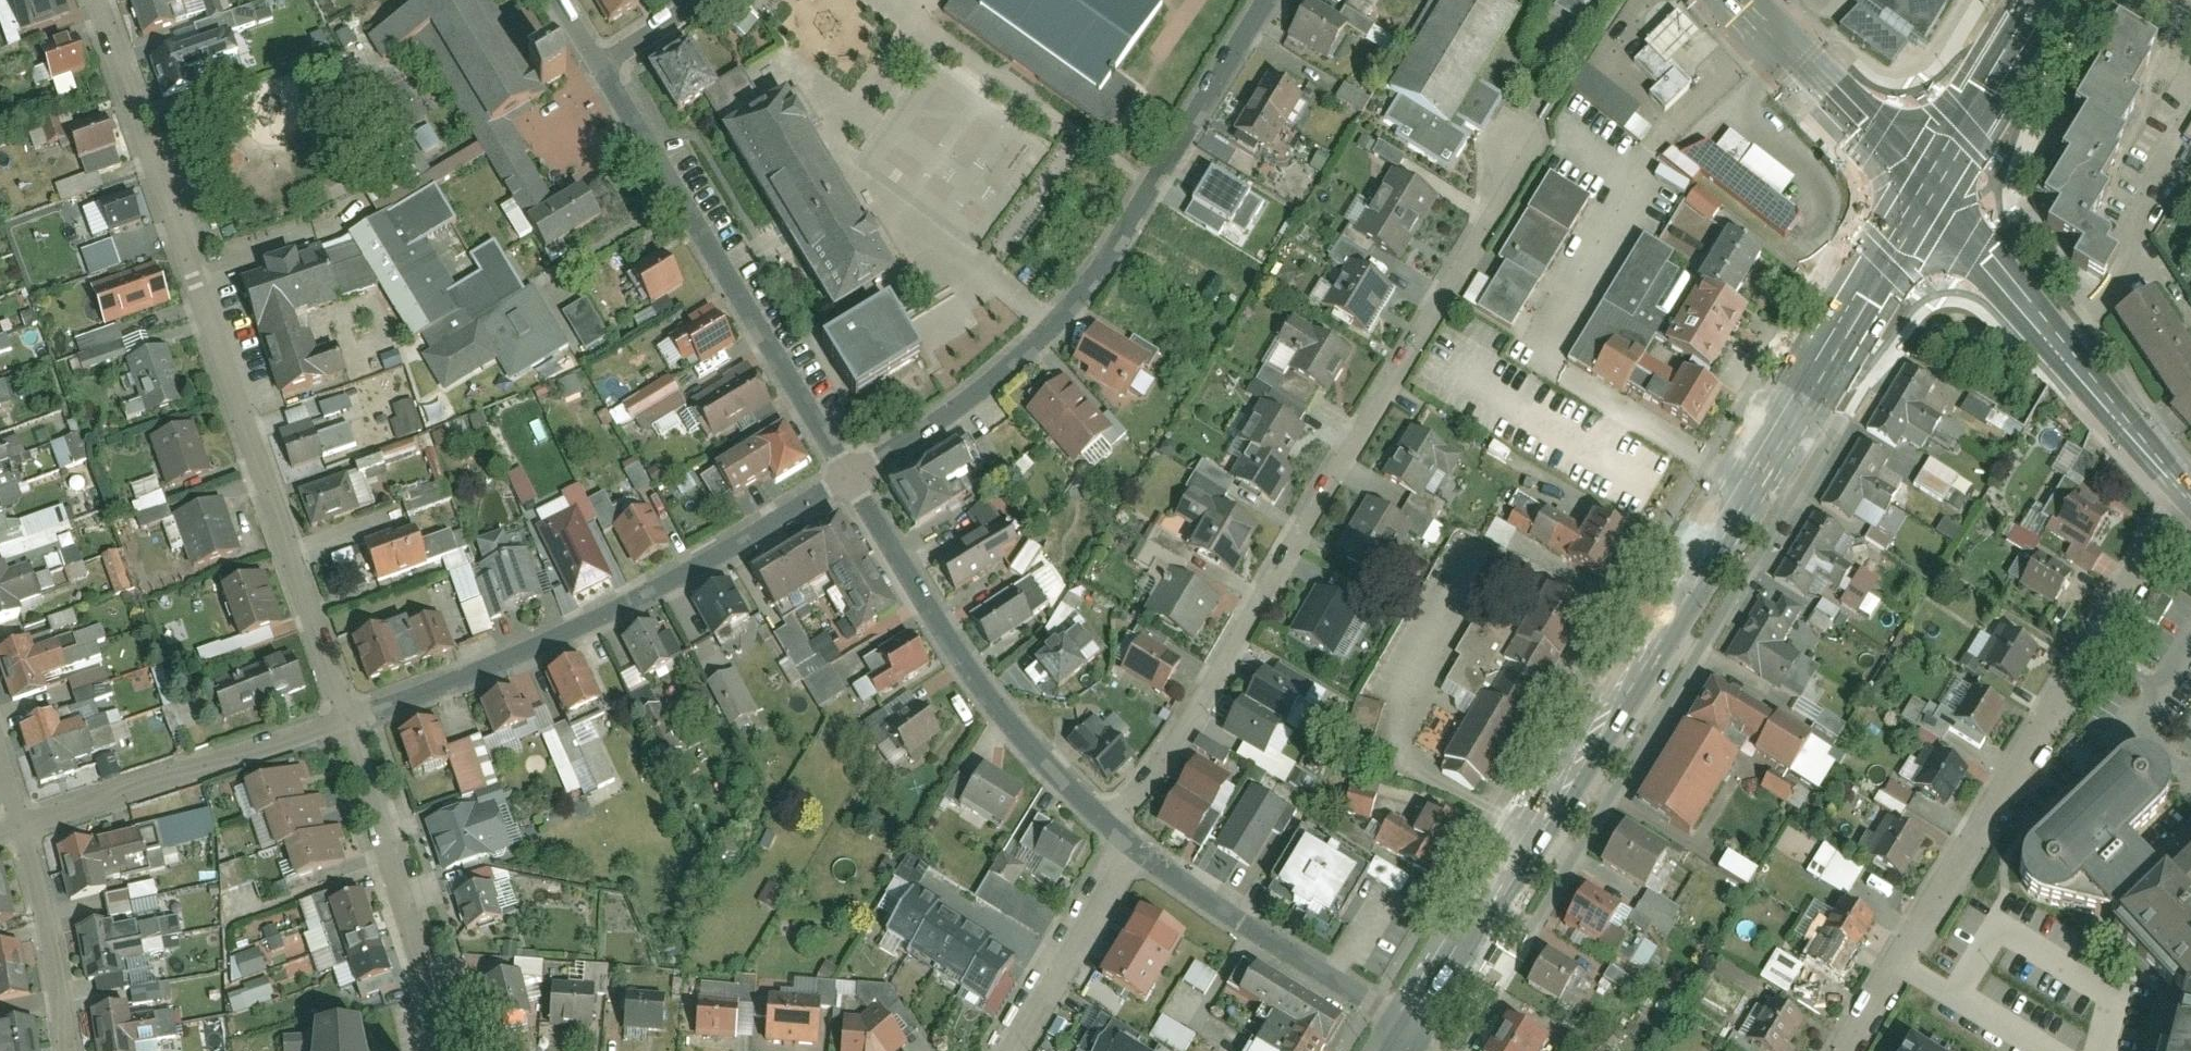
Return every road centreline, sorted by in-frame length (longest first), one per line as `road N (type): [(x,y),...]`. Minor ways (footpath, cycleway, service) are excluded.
road 1 (tertiary): [(1831,353),(1407,1035)]
road 2 (residential): [(1110,825),(1191,727),(1518,182),(1522,148)]
road 3 (residential): [(100,0),(352,723)]
road 4 (residential): [(2183,494),(1841,1050)]
road 5 (residential): [(855,478),(987,390),(1084,300),(1269,0)]
road 6 (residential): [(352,723),(575,632),(855,478)]
road 7 (residential): [(603,66),(855,478)]
road 8 (residential): [(855,478),(1005,713),(1110,825)]
road 9 (residential): [(352,723),(454,1050)]
road 10 (residential): [(27,825),(352,723)]
road 11 (residential): [(1138,851),(1407,1035)]
road 12 (tertiary): [(1933,195),(1751,0)]
road 13 (tertiary): [(1831,353),(1891,315),(1945,303),(2008,314),(2051,342)]
road 14 (residential): [(1020,1050),(1138,851)]
road 15 (residential): [(74,1050),(27,825)]
road 16 (tertiary): [(2047,0),(1933,195)]
road 17 (tertiary): [(2183,494),(2051,342)]
road 18 (tertiary): [(2051,342),(1933,195)]
road 19 (tertiary): [(1933,195),(1831,353)]

